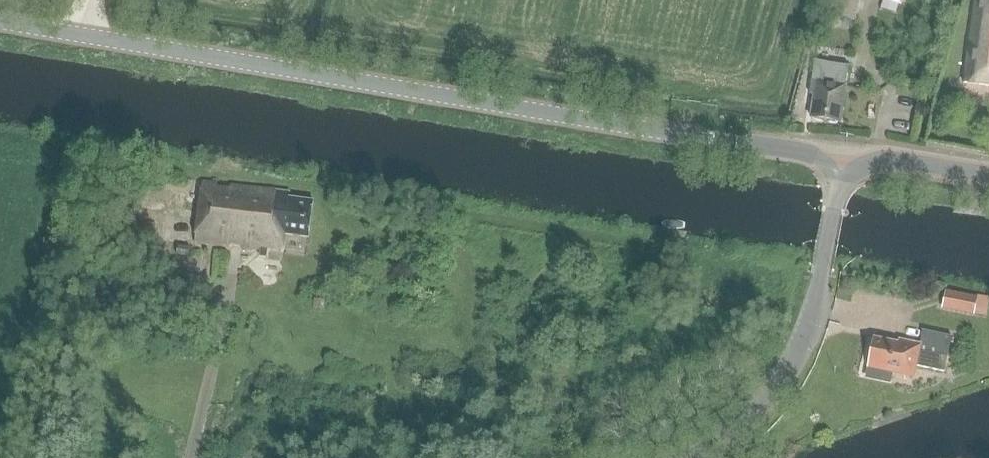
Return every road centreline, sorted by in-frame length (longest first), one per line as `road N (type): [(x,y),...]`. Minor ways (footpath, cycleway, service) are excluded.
road 1 (tertiary): [(842,165),(788,147),(0,17)]
road 2 (tertiary): [(693,457),(767,400),(798,353),(842,165)]
road 3 (tertiary): [(988,175),(890,160),(842,165)]

